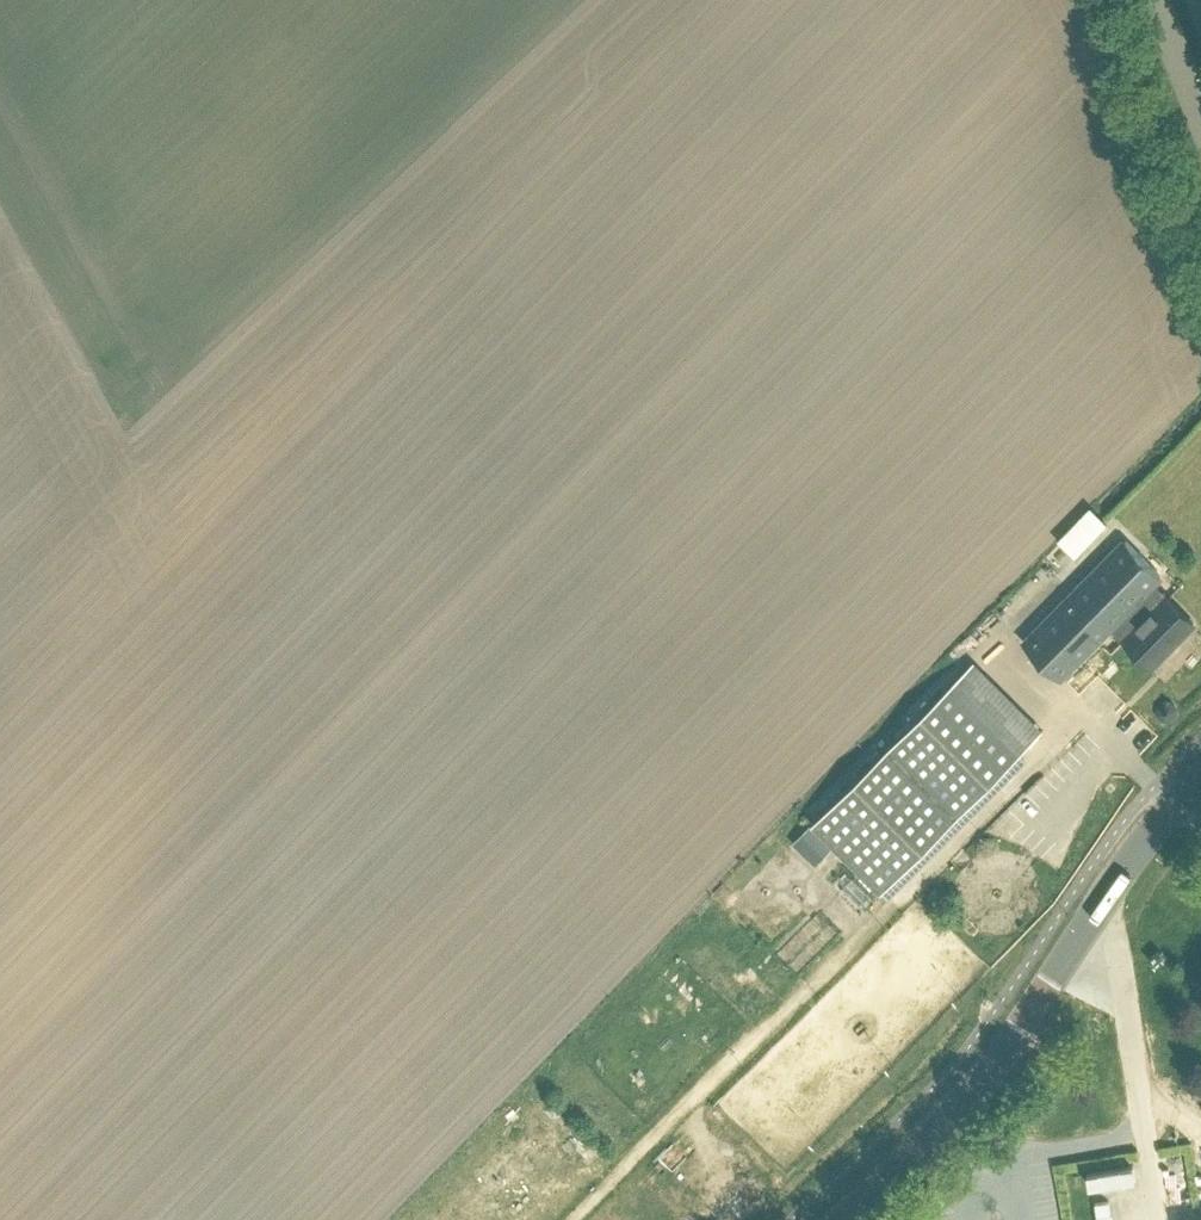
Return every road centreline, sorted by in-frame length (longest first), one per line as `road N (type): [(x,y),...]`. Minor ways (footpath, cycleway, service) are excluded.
road 1 (tertiary): [(846,1219),(989,1067),(1139,845),(1200,777)]
road 2 (tertiary): [(1200,115),(1156,0)]

